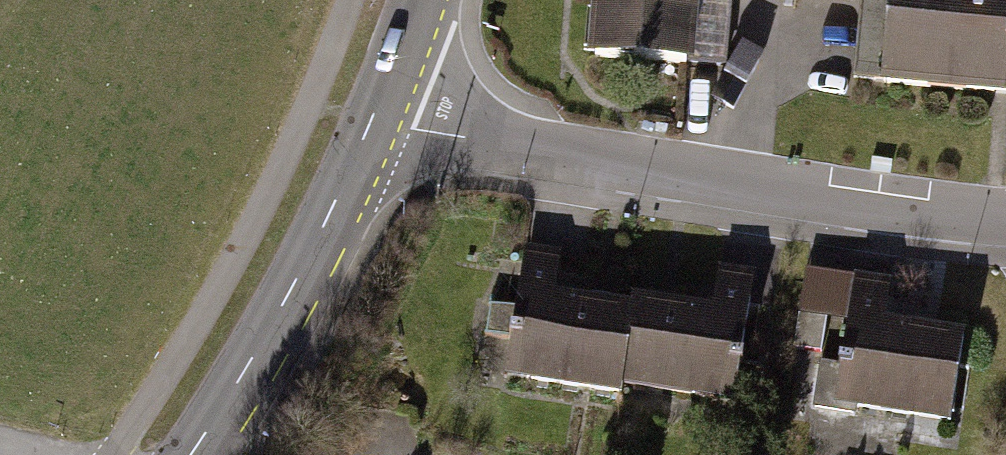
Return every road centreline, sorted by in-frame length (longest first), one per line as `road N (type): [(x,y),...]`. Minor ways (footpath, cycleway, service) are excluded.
road 1 (residential): [(372,122),(1005,219)]
road 2 (secondary): [(188,454),(290,292),(372,122)]
road 3 (secondary): [(372,122),(419,0)]

